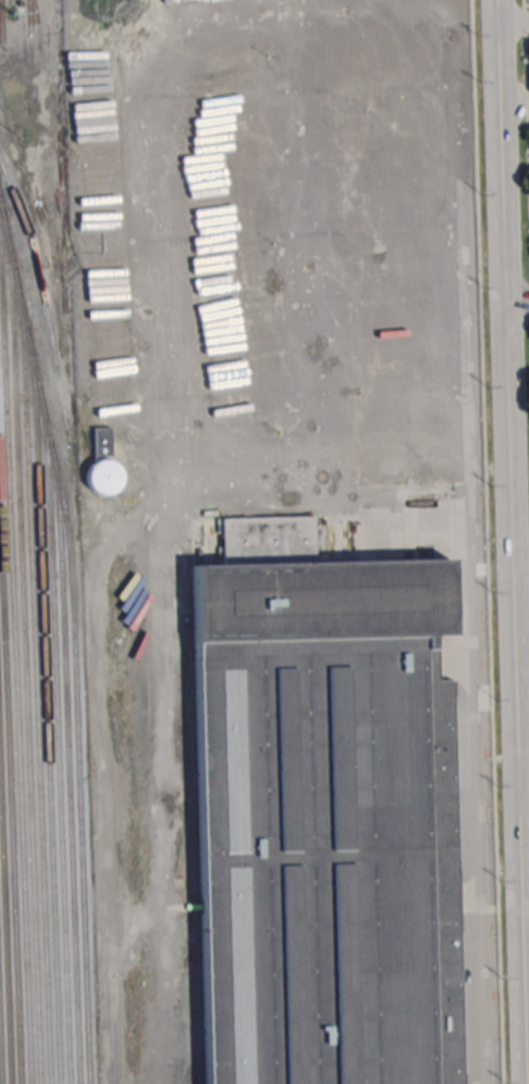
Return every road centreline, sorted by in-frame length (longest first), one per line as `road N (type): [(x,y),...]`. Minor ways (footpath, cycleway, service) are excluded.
road 1 (tertiary): [(525,1083),(494,0)]

